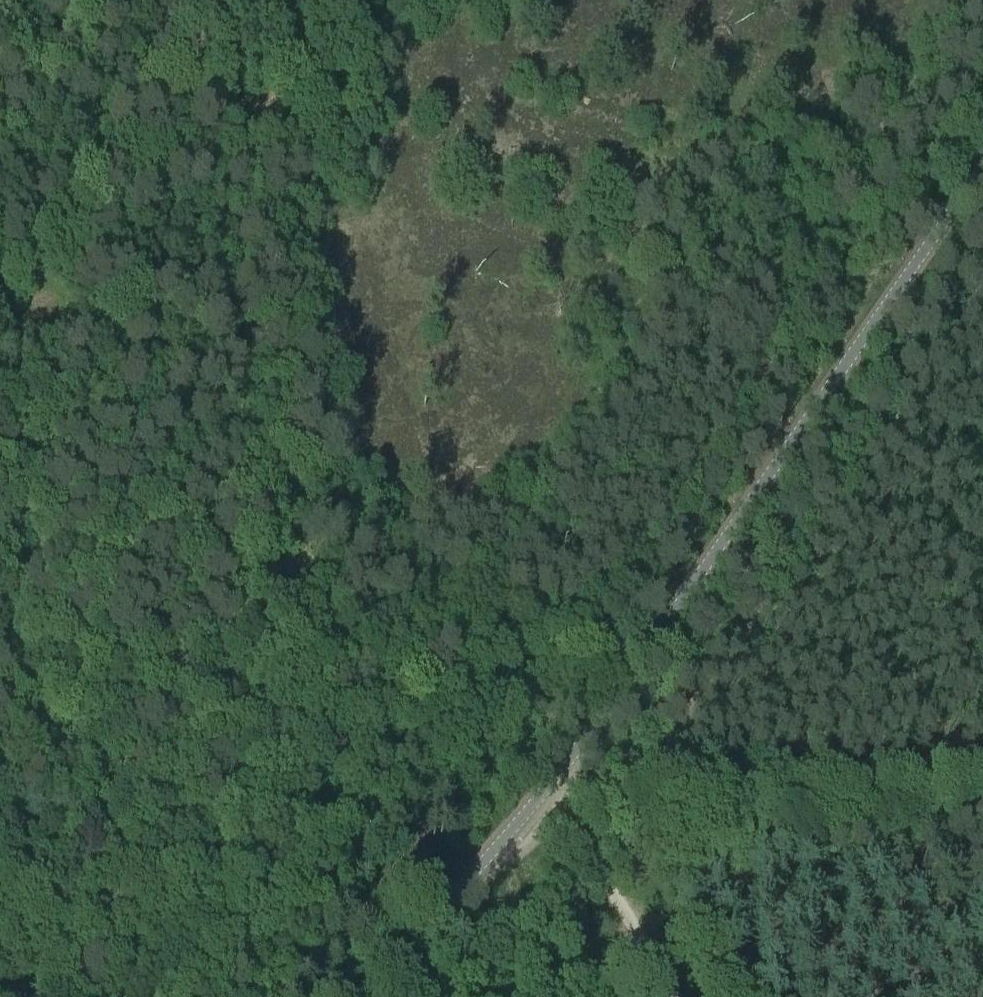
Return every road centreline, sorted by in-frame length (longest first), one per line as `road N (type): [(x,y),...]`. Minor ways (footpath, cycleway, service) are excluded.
road 1 (unclassified): [(365,996),(534,804),(609,704),(982,166)]
road 2 (track): [(487,772),(478,758),(477,705),(460,670),(416,629),(336,588),(305,563),(295,535),(332,303),(326,264),(268,119),(97,74),(0,81)]
road 3 (track): [(620,841),(715,672),(982,286)]
road 4 (track): [(982,802),(597,845),(577,827)]
road 5 (track): [(732,831),(982,934)]
road 6 (track): [(662,996),(573,836)]
road 7 (track): [(265,117),(387,0)]

